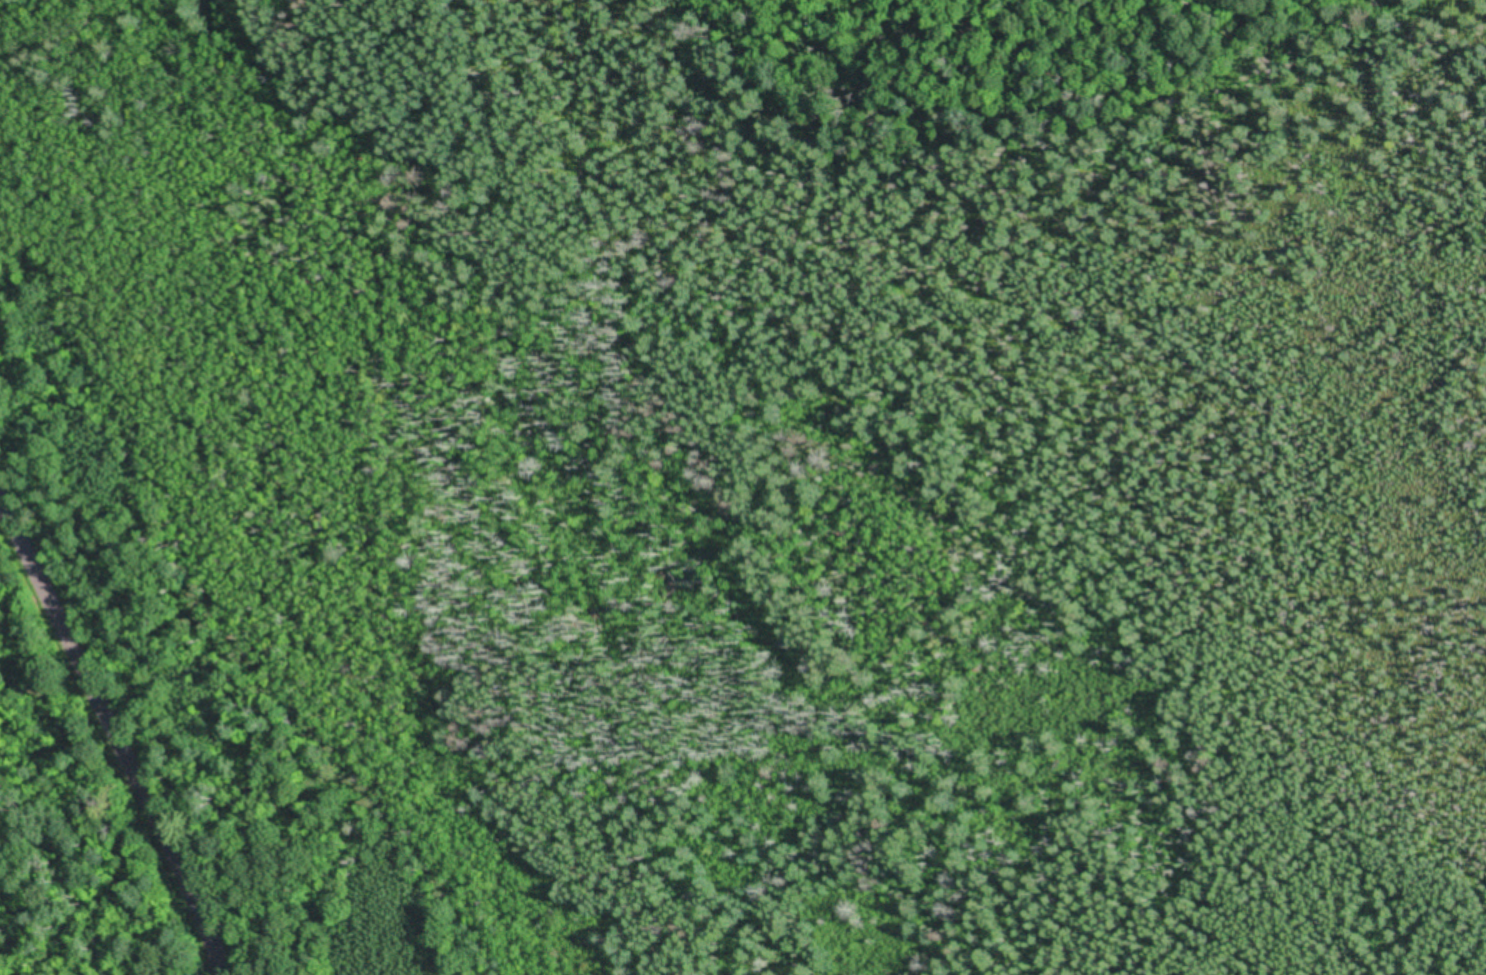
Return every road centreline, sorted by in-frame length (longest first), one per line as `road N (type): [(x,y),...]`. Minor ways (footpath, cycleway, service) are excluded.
road 1 (residential): [(217,974),(144,723),(0,454)]

